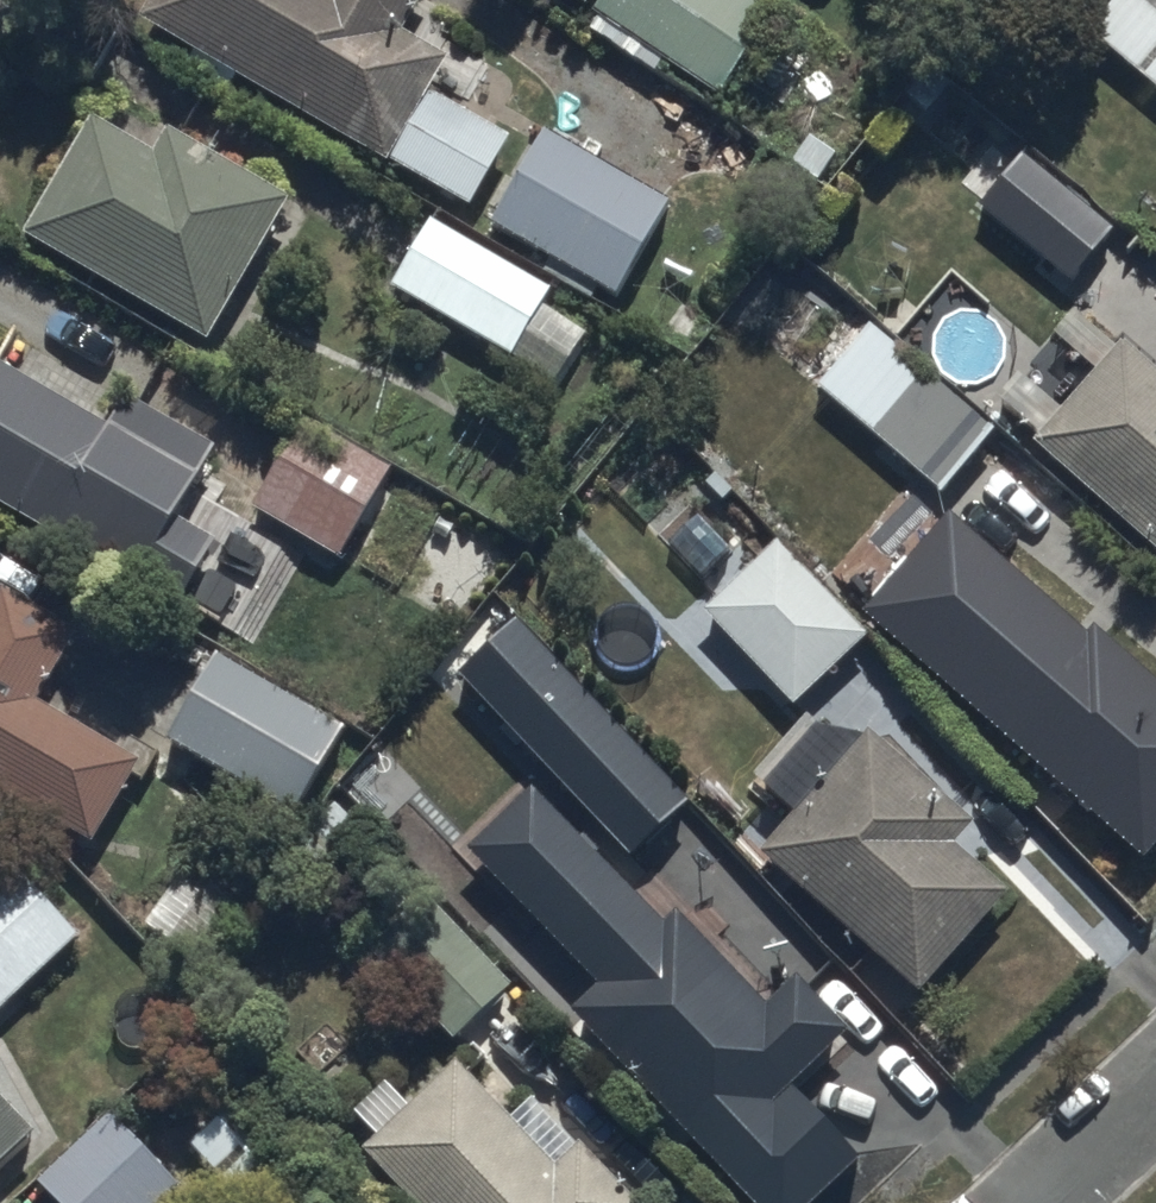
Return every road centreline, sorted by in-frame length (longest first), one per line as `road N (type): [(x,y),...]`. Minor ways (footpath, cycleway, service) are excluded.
road 1 (residential): [(1155,1091),(1036,1202)]

